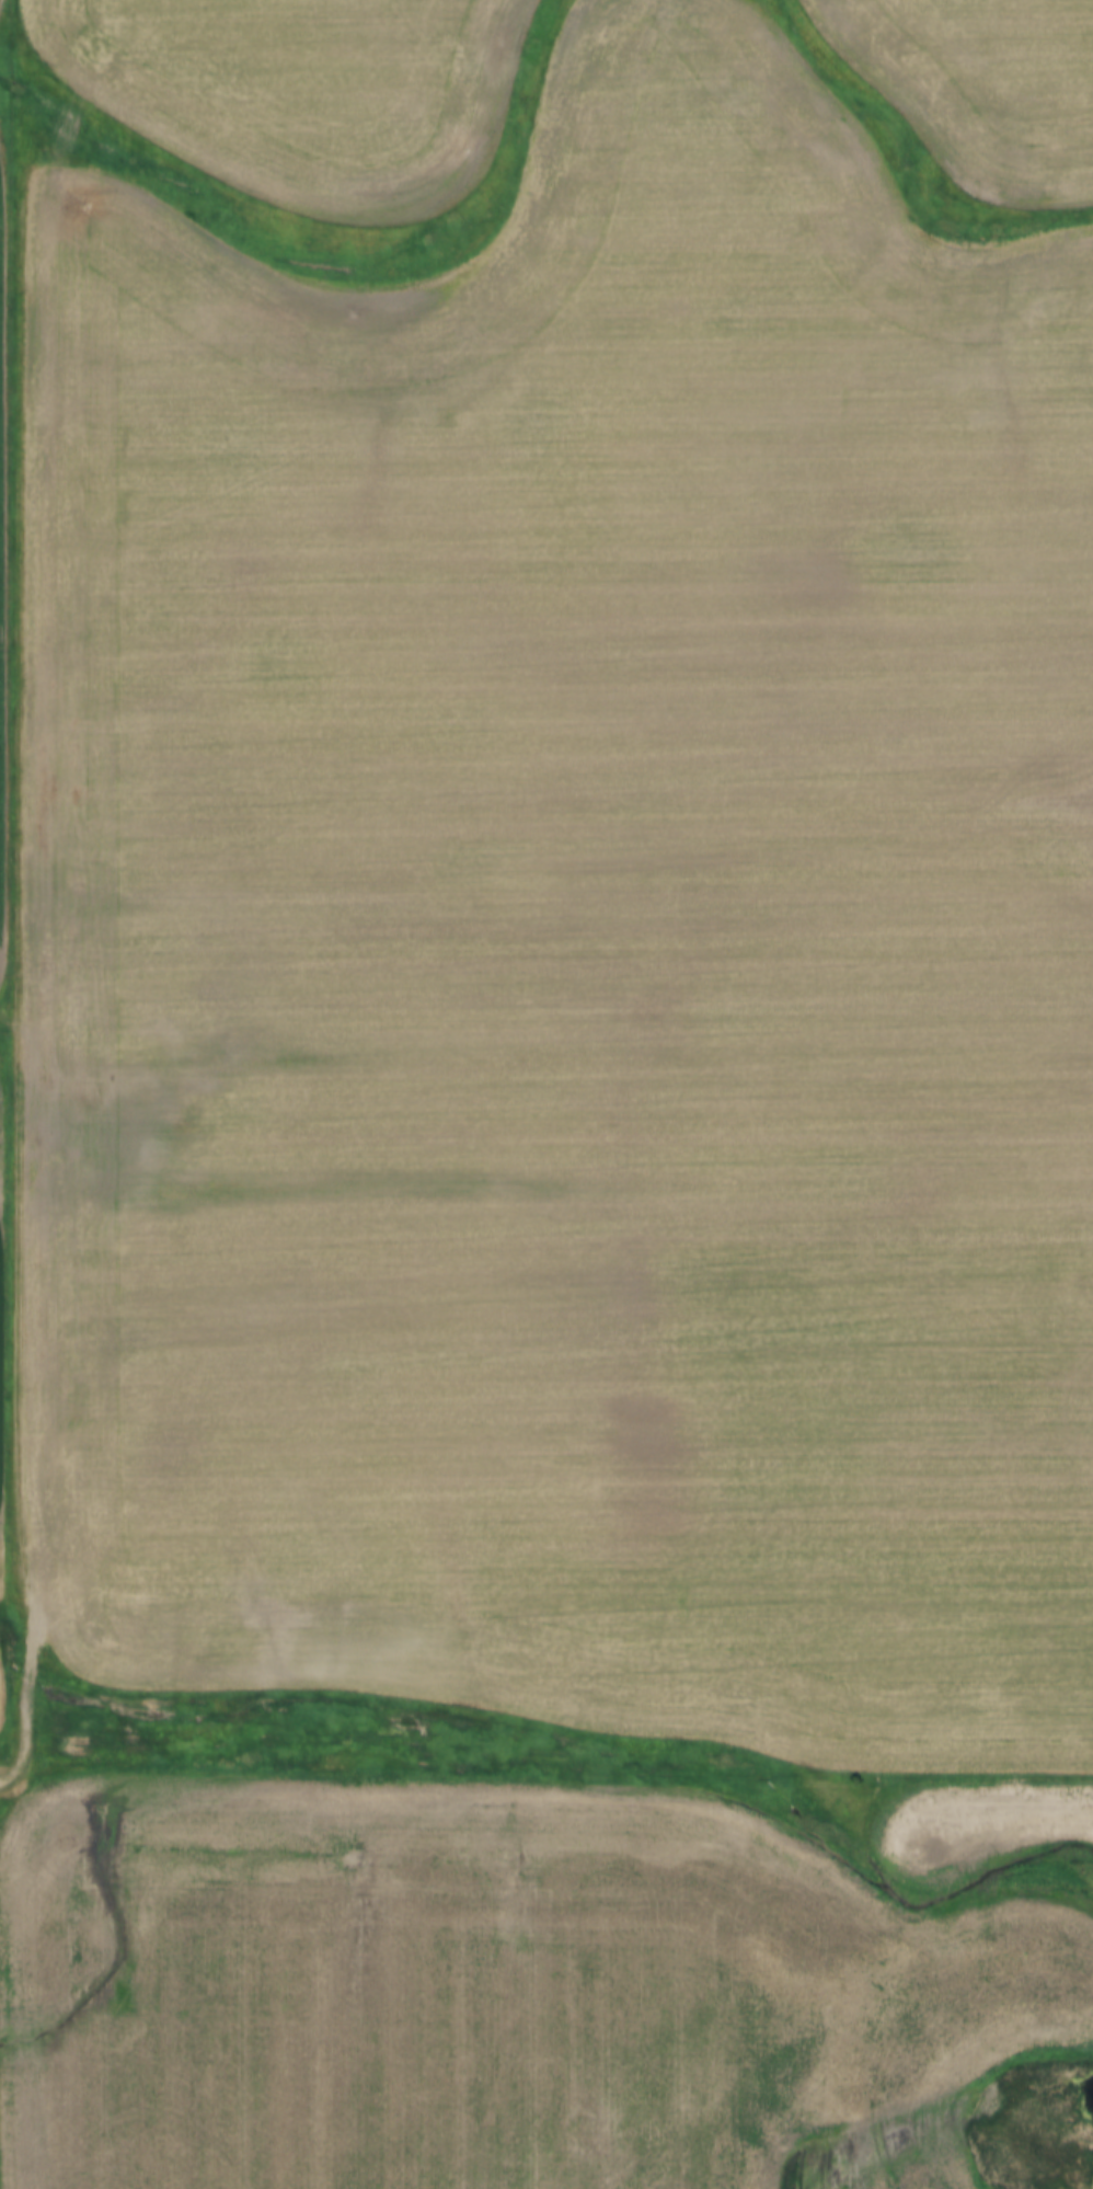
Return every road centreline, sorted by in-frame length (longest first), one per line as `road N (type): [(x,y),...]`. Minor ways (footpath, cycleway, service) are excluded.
road 1 (track): [(21,1582),(33,1640),(23,1676),(25,1734),(20,1765),(0,1779)]

